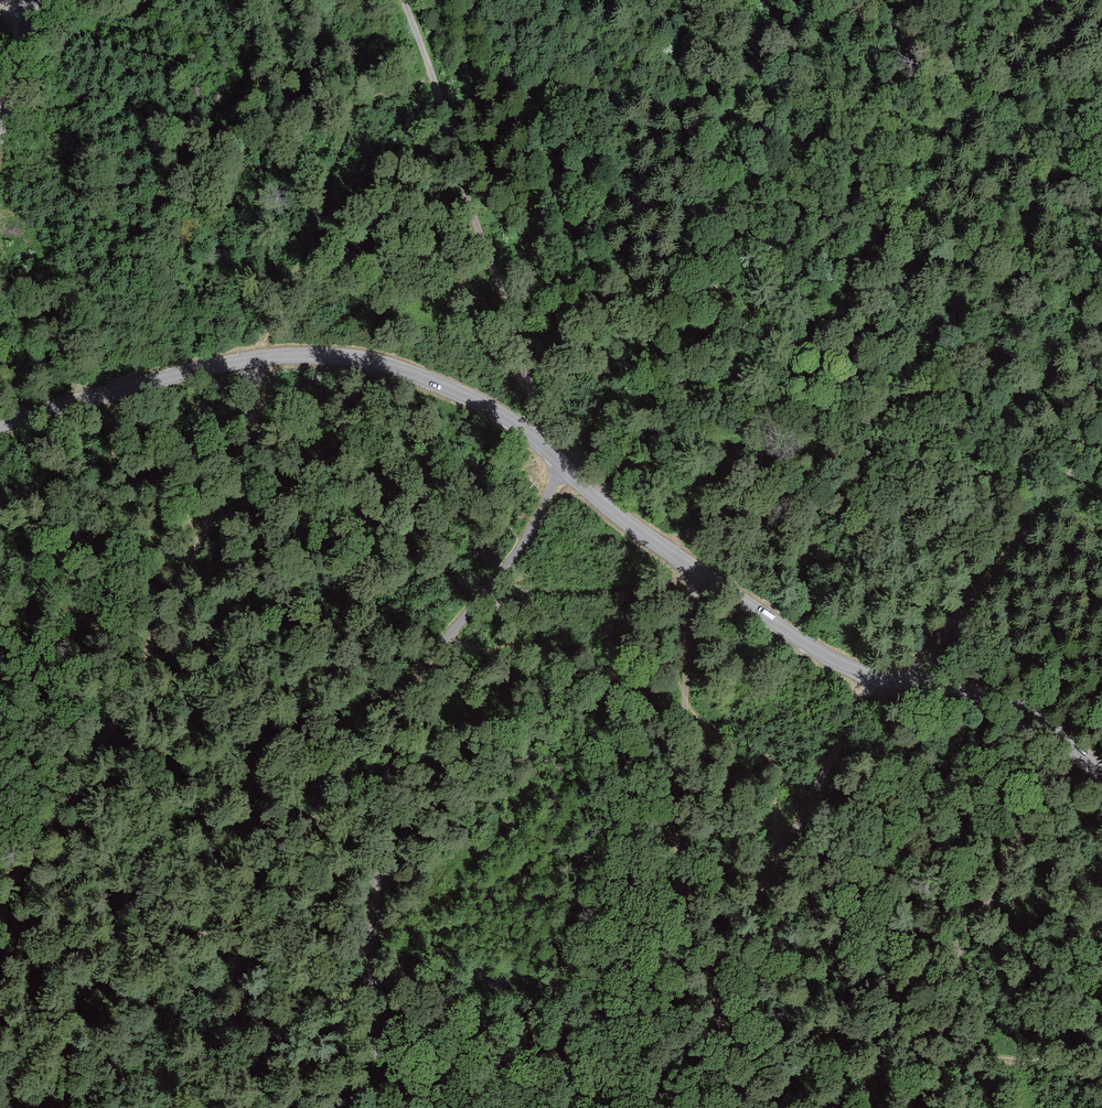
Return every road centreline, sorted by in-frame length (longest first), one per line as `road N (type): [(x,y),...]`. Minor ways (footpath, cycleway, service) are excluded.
road 1 (unclassified): [(0,425),(265,358),(351,357),(397,368),(529,433),(669,552),(832,659),(874,677),(1000,700),(1046,724),(1101,771)]
road 2 (track): [(410,0),(556,458),(521,548),(398,705),(372,951),(371,1010),(387,1107)]
road 3 (track): [(0,893),(73,797),(244,449),(265,358)]
road 4 (track): [(708,579),(689,623),(671,812),(732,1107)]
road 5 (track): [(1076,748),(913,1062),(907,1107)]
road 6 (track): [(874,677),(710,1014)]
road 7 (track): [(906,683),(1101,431)]
road 8 (unclassified): [(31,0),(0,134)]

